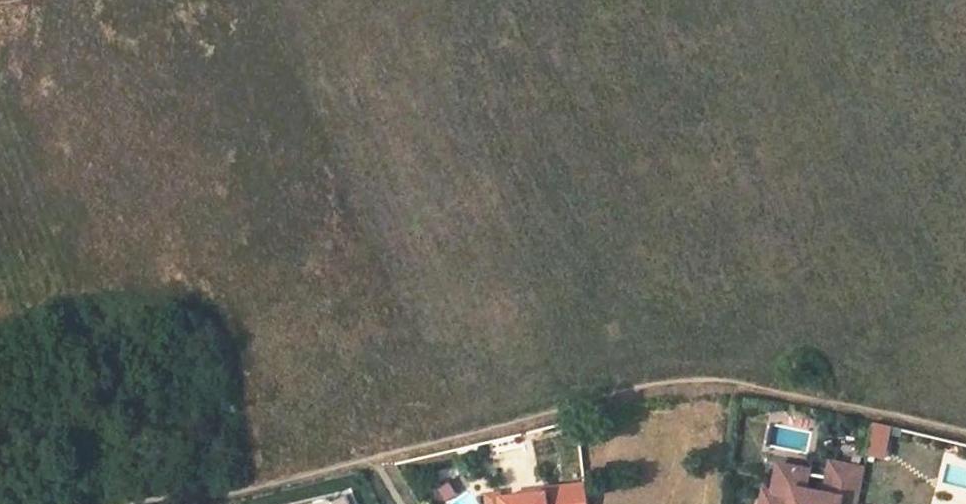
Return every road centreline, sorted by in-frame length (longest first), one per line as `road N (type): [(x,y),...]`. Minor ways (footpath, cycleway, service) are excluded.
road 1 (track): [(965,428),(771,385),(650,375),(388,456),(158,503)]

